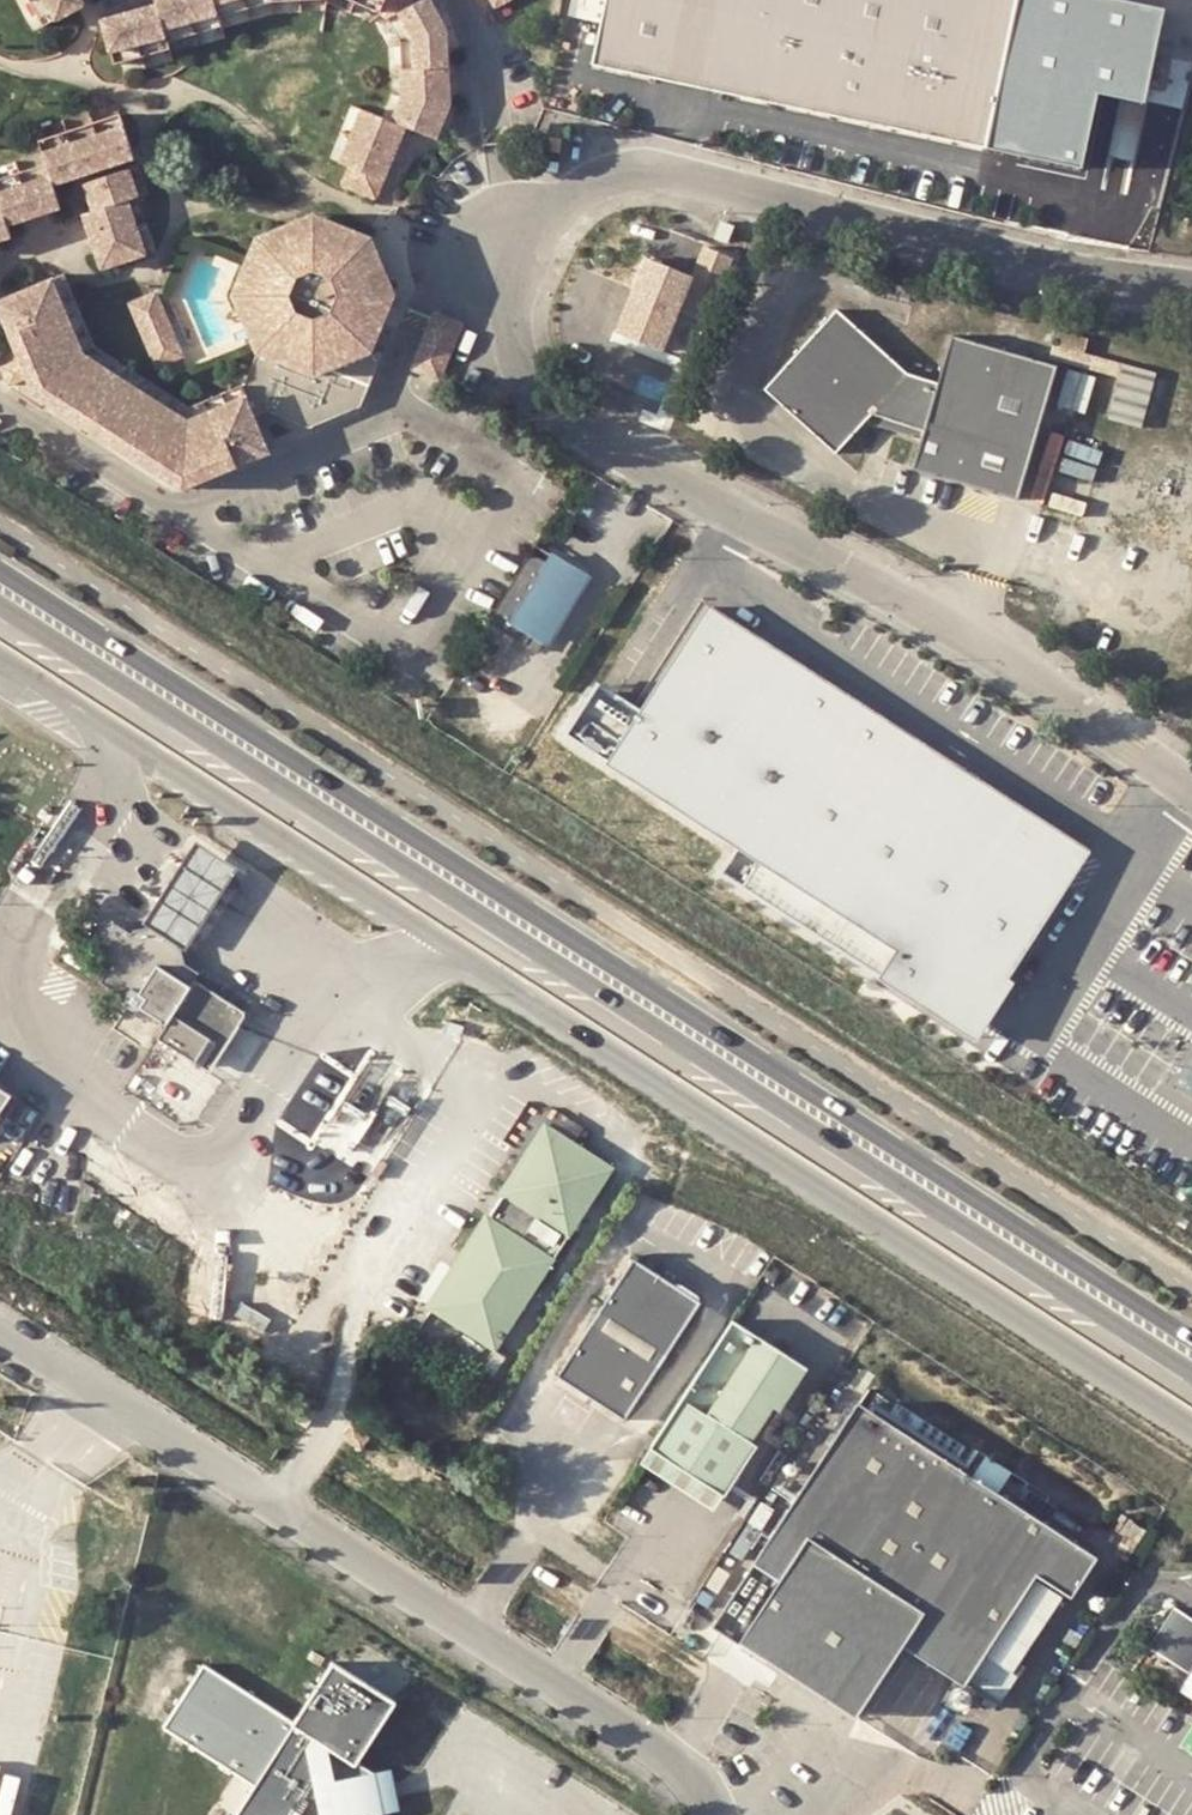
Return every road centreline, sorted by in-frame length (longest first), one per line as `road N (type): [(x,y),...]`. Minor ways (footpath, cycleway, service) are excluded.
road 1 (unclassified): [(1191,284),(735,179),(619,171),(506,212),(485,262),(489,334),(514,378),(726,511),(986,646),(1191,789)]
road 2 (secondary): [(1191,1357),(0,590)]
road 3 (unclassified): [(0,656),(1191,1420)]
road 4 (unclassified): [(0,1332),(637,1742),(708,1814)]

